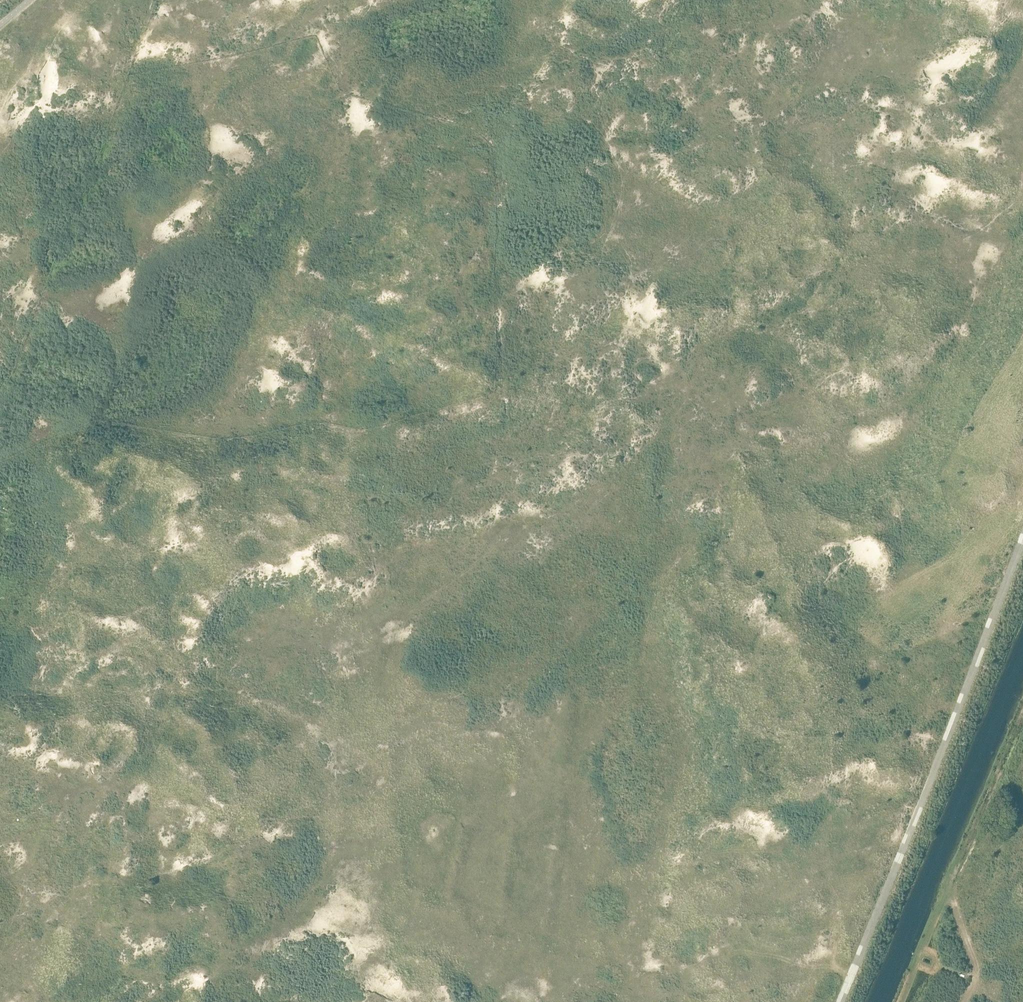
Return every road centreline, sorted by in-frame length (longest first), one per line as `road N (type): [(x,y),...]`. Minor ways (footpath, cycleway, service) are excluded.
road 1 (track): [(841,1001),(1022,541)]
road 2 (track): [(965,1001),(977,971),(951,884),(982,821)]

